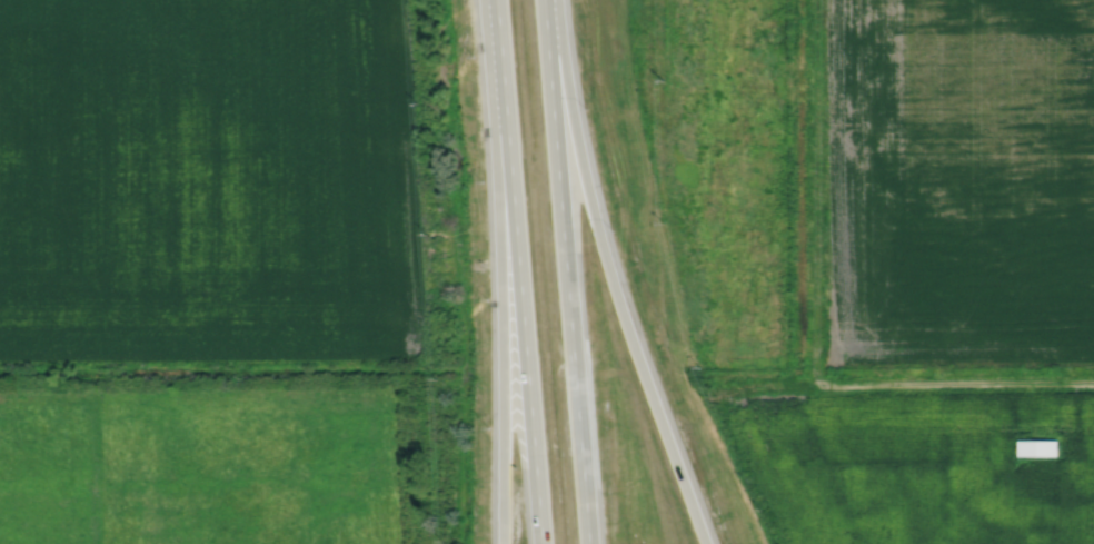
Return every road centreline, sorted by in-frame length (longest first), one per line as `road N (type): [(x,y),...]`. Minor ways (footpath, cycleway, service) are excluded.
road 1 (motorway): [(706,543),(601,246),(558,0)]
road 2 (motorway): [(590,543),(543,0)]
road 3 (motorway): [(496,0),(541,543)]
road 4 (motorway): [(485,0),(498,194),(503,543)]
road 5 (track): [(1093,382),(780,384)]

